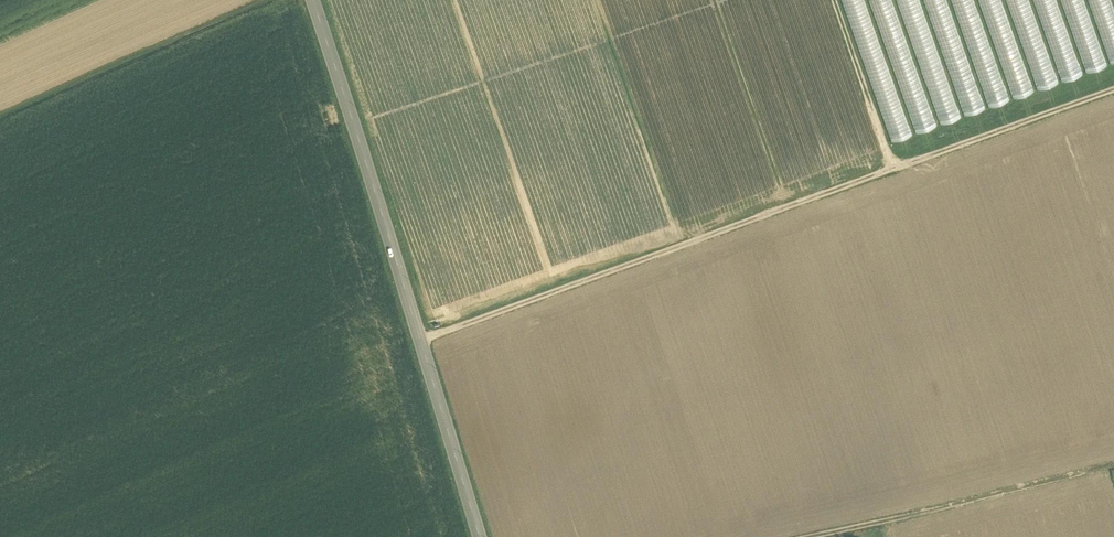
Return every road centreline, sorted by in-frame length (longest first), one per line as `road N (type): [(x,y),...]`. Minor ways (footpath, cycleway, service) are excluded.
road 1 (track): [(422,346),(1113,96)]
road 2 (tertiary): [(314,0),(480,536)]
road 3 (track): [(0,123),(270,0)]
road 4 (track): [(1113,474),(847,536)]
road 5 (track): [(833,0),(893,176)]

